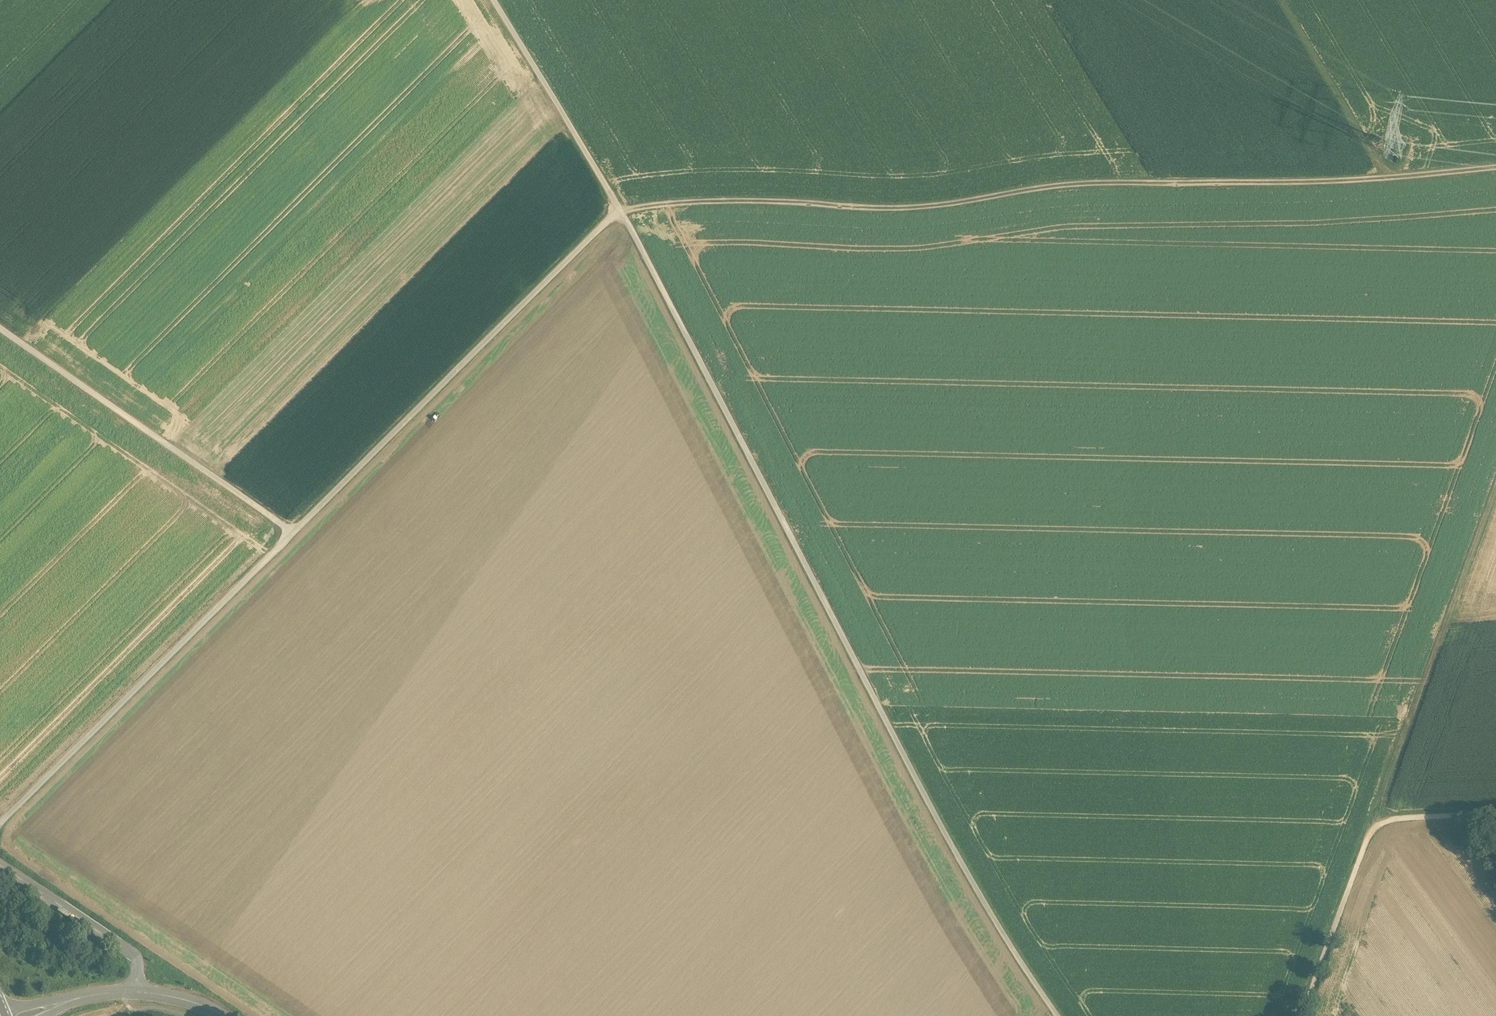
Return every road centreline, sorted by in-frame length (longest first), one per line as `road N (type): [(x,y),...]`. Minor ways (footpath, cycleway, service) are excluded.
road 1 (track): [(1056,1015),(928,804),(650,267),(491,0)]
road 2 (track): [(1384,179),(1069,186),(920,210),(708,203),(621,215)]
road 3 (track): [(292,534),(621,215)]
road 4 (track): [(0,826),(292,534)]
road 5 (track): [(292,534),(0,330)]
road 6 (track): [(1374,825),(1495,491)]
road 7 (track): [(1302,1015),(1374,825),(1495,814)]
road 8 (track): [(1279,0),(1384,179)]
road 9 (track): [(136,993),(129,952),(0,867)]
road 10 (tertiary): [(47,1009),(136,993),(220,1015)]

